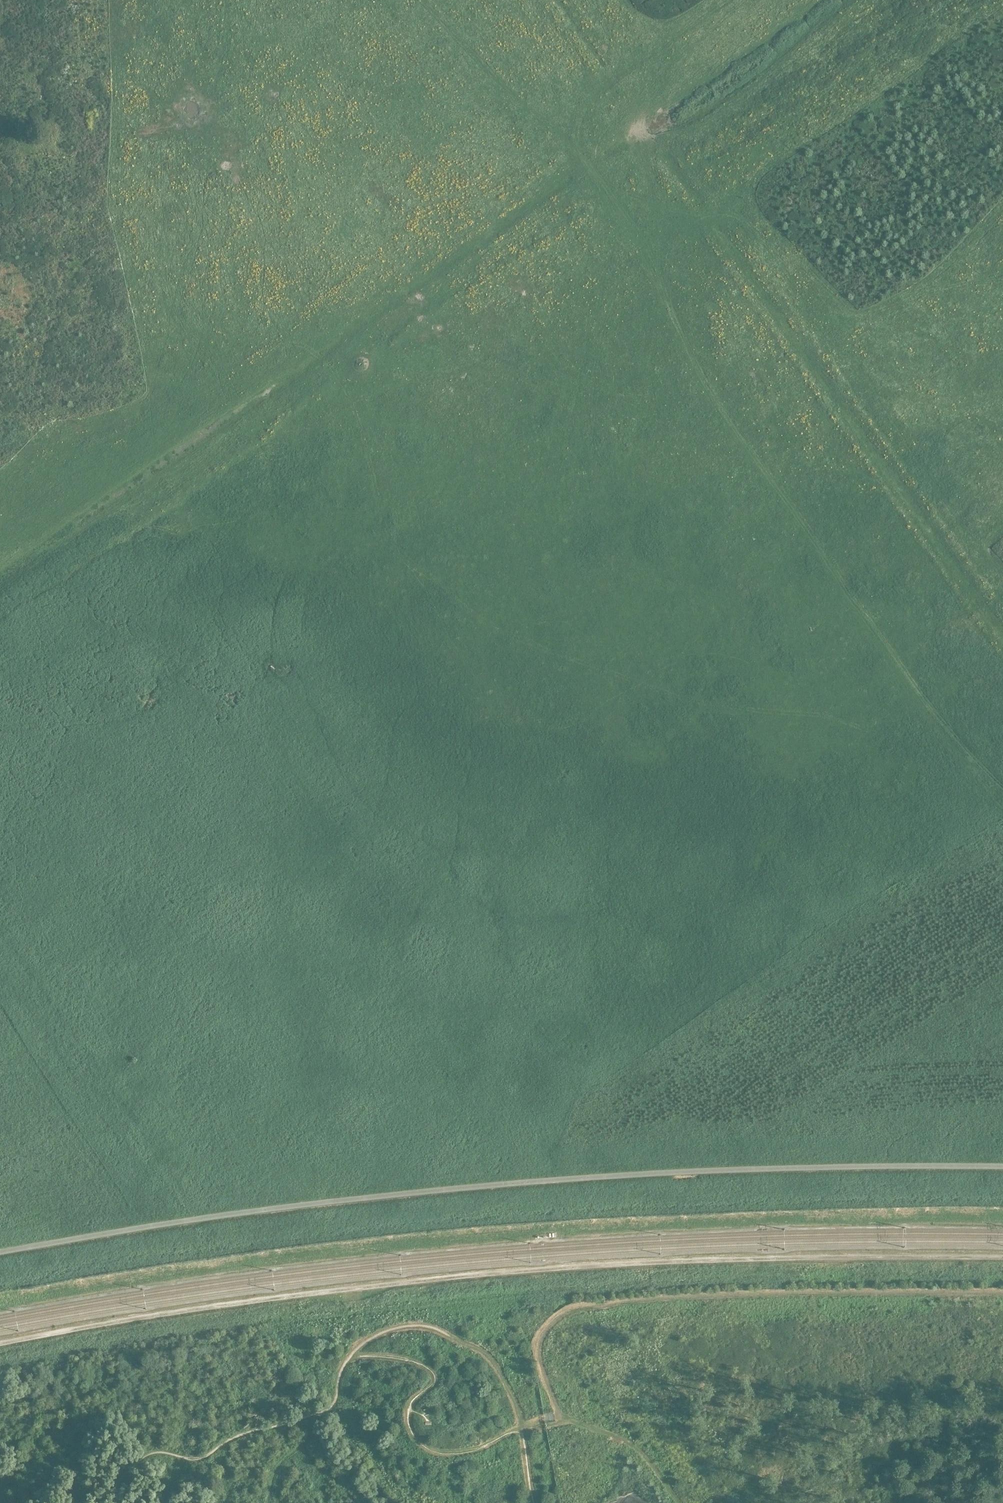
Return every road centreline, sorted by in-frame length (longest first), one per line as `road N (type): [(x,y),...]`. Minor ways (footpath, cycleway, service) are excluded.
road 1 (track): [(0,1343),(273,1298),(565,1267),(1002,1259)]

